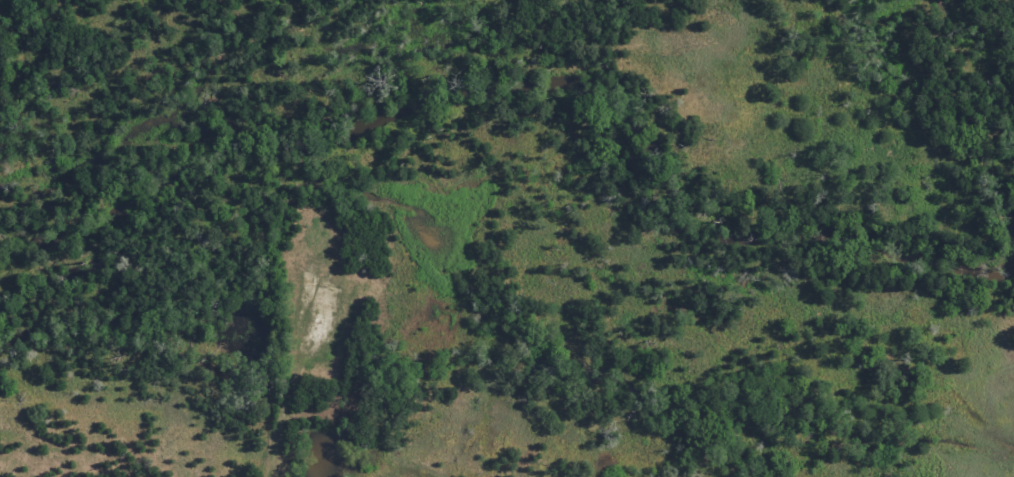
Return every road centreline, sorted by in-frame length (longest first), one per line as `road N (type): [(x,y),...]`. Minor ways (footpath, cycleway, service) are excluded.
road 1 (residential): [(265,476),(285,433),(308,259),(304,0)]

